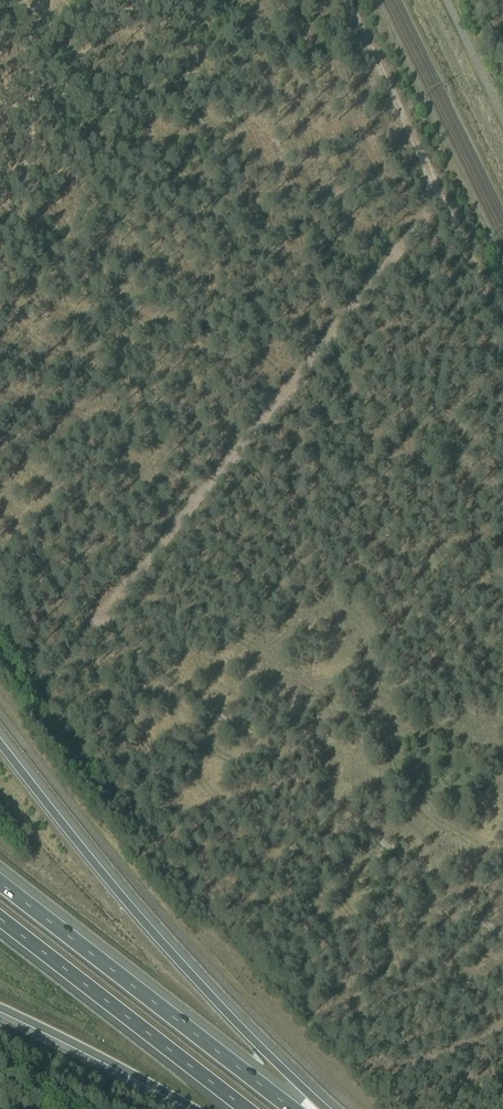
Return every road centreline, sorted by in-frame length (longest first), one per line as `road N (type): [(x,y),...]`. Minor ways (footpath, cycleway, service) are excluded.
road 1 (track): [(268,404),(443,197),(348,0)]
road 2 (motorway): [(323,1108),(154,933),(0,744)]
road 3 (track): [(0,546),(94,621),(268,404)]
road 4 (motorway): [(291,1108),(0,884)]
road 5 (motorway): [(0,919),(246,1108)]
road 6 (motorway): [(0,1007),(194,1108)]

